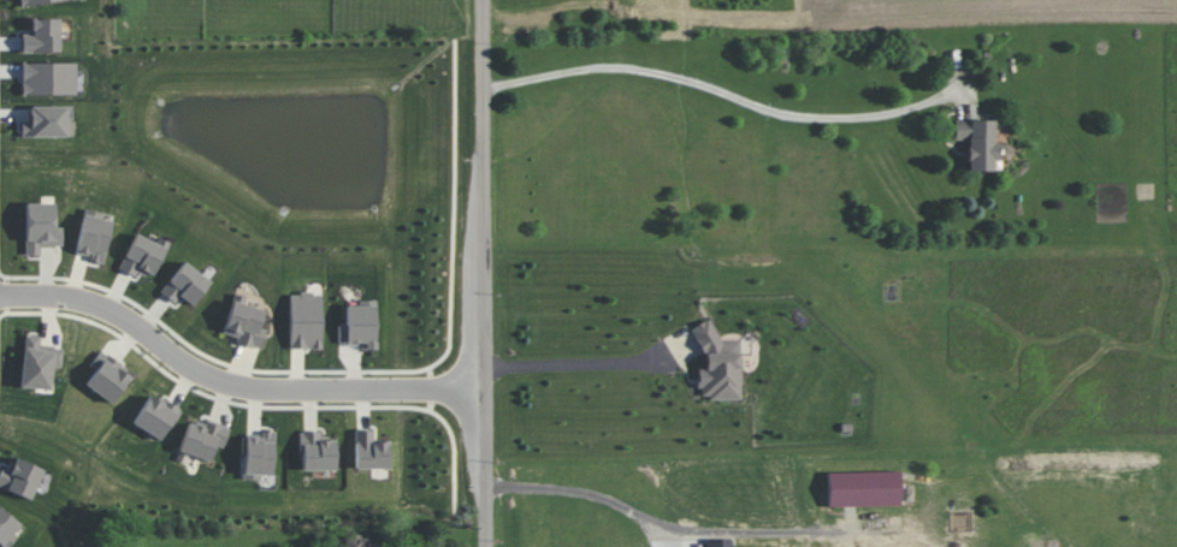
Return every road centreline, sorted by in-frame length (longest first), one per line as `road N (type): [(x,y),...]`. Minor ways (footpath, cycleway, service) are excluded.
road 1 (residential): [(487,0),(486,546)]
road 2 (residential): [(0,295),(99,304),(189,367),(236,385),(484,391)]
road 3 (residential): [(483,90),(595,67),(651,71),(786,114),(824,117),(933,106),(959,93)]

